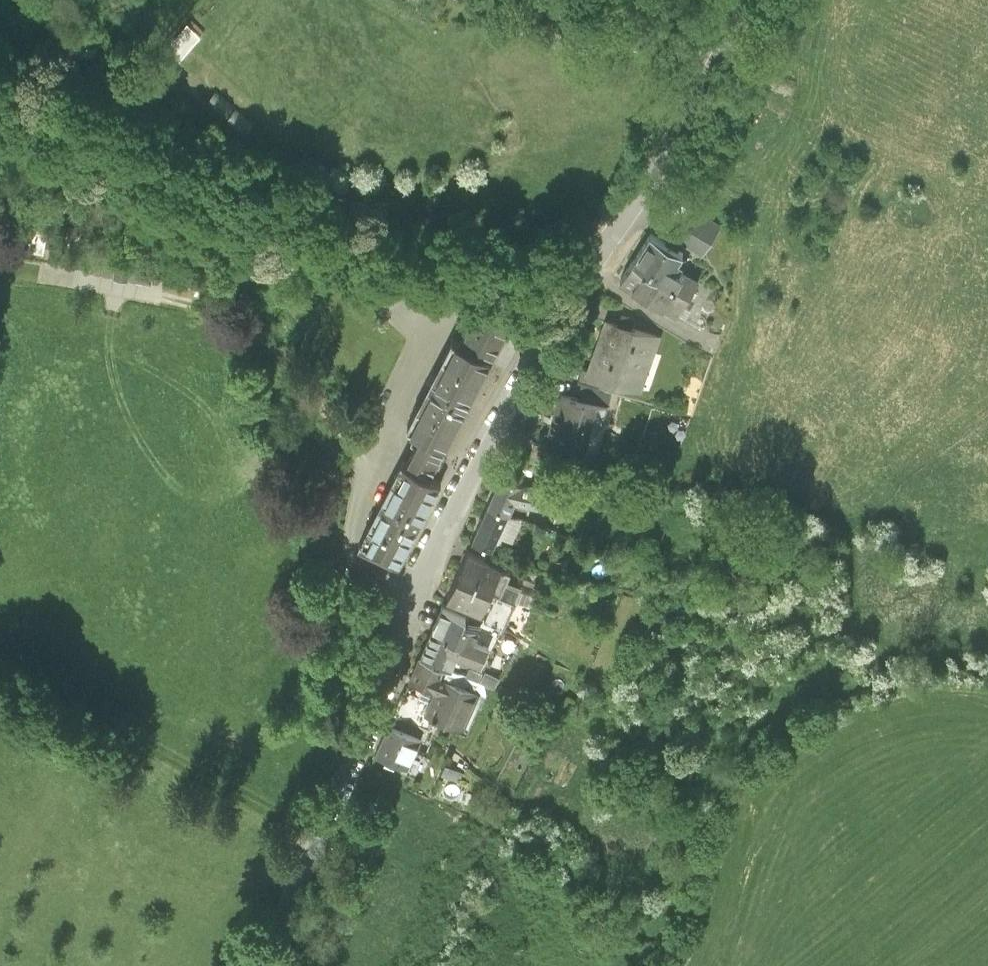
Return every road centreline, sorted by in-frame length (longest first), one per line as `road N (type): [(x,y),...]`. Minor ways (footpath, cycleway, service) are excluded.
road 1 (residential): [(267,965),(421,585),(504,412),(581,272),(677,136),(748,0)]

